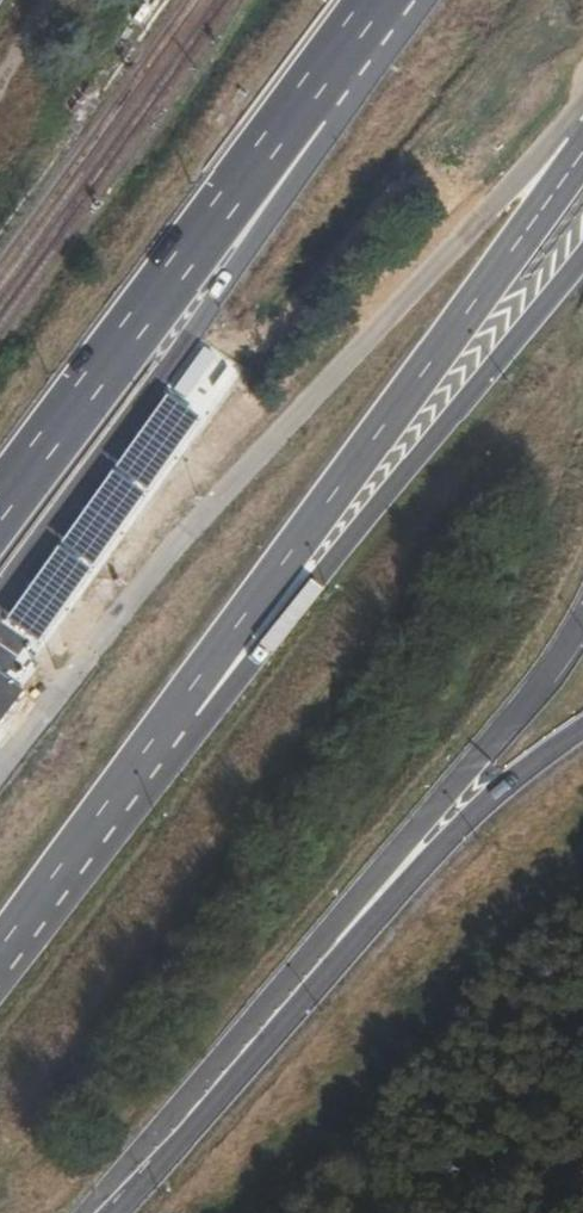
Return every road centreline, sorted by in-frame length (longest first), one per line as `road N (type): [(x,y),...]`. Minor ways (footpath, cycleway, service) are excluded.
road 1 (secondary): [(582,156),(82,841)]
road 2 (tertiary): [(582,265),(191,744),(82,841)]
road 3 (motorway): [(0,491),(386,0)]
road 4 (tertiary): [(119,1212),(493,782)]
road 5 (secondary): [(582,128),(565,129),(508,185),(214,499)]
road 6 (tertiary): [(493,782),(582,661)]
road 7 (secondary): [(82,841),(0,954)]

